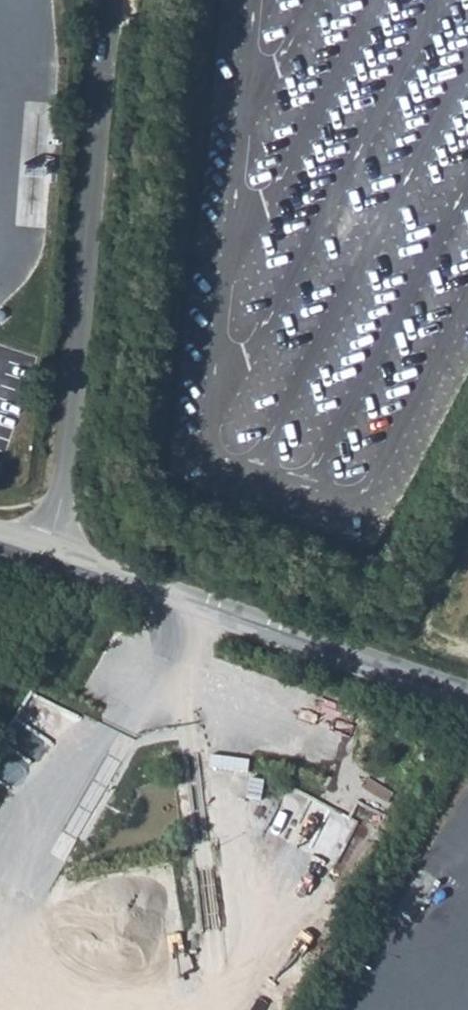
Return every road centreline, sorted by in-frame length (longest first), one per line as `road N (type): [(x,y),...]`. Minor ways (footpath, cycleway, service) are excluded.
road 1 (unclassified): [(43,537),(64,489),(109,0)]
road 2 (residential): [(467,699),(75,556),(43,537)]

